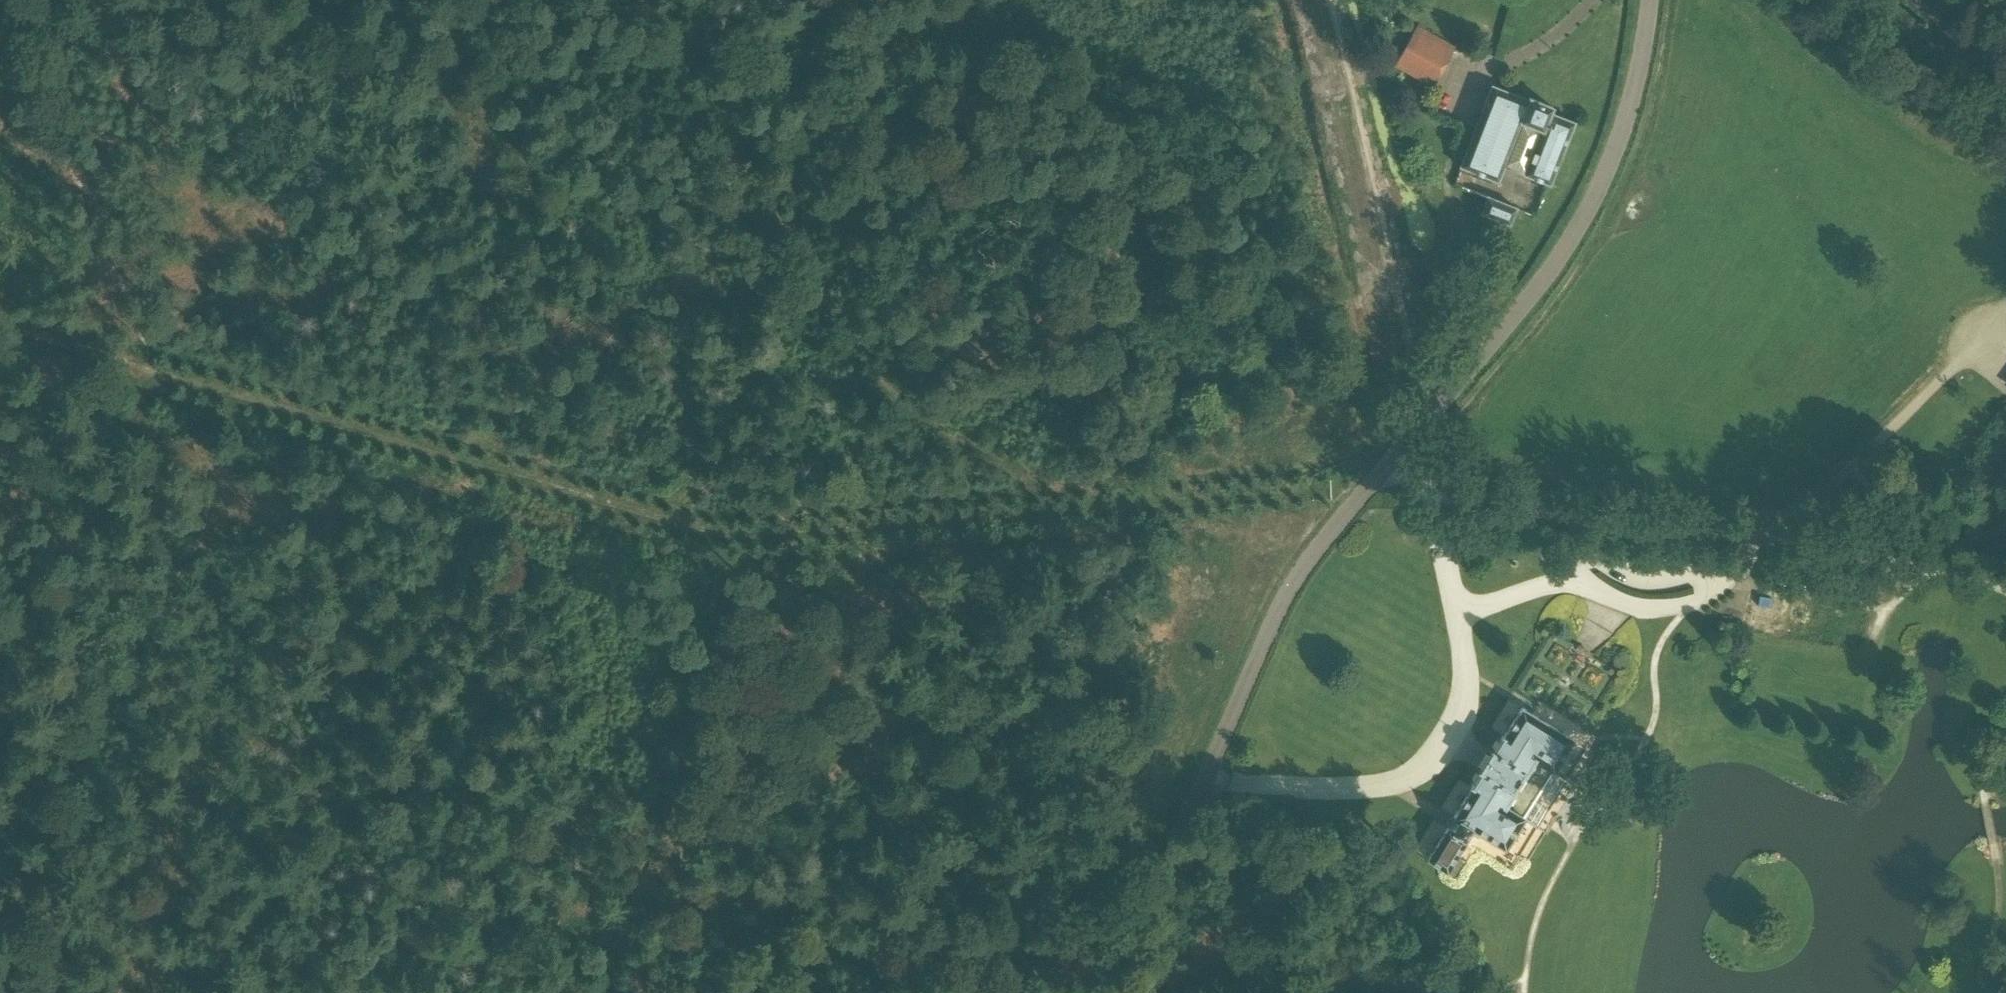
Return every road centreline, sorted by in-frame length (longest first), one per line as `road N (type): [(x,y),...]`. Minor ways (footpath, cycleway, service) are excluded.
road 1 (track): [(124,348),(851,526),(1367,490)]
road 2 (unclassified): [(1116,992),(1298,577),(1504,328),(1577,226),(1626,115),(1648,0)]
road 3 (track): [(1430,417),(1413,414),(1346,486),(1219,660),(1082,992)]
road 4 (track): [(1430,417),(1407,352),(1322,0)]
road 5 (track): [(0,317),(124,348)]

